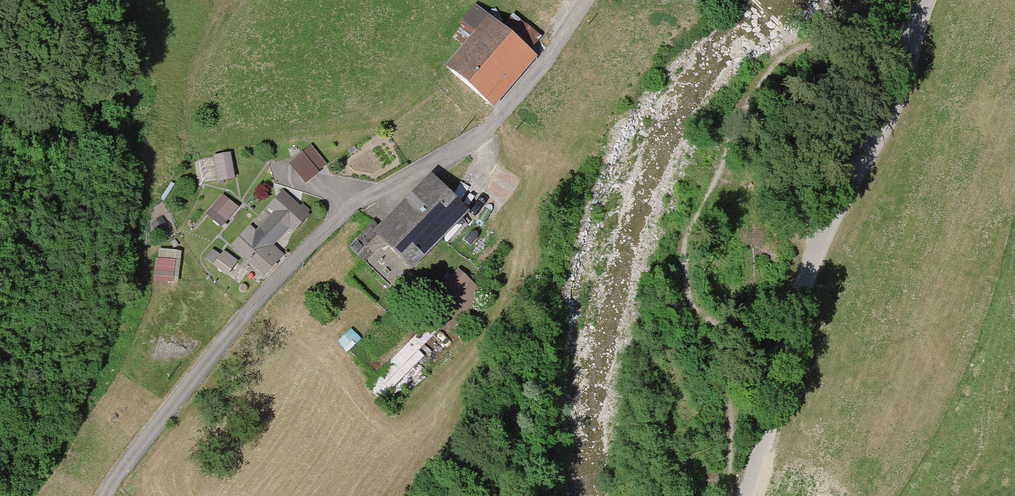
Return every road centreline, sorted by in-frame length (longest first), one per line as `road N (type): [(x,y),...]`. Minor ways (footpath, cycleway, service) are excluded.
road 1 (residential): [(109,495),(265,300),(338,228),(480,140),(538,74),(588,0)]
road 2 (residential): [(746,495),(800,301),(903,86),(930,0)]

